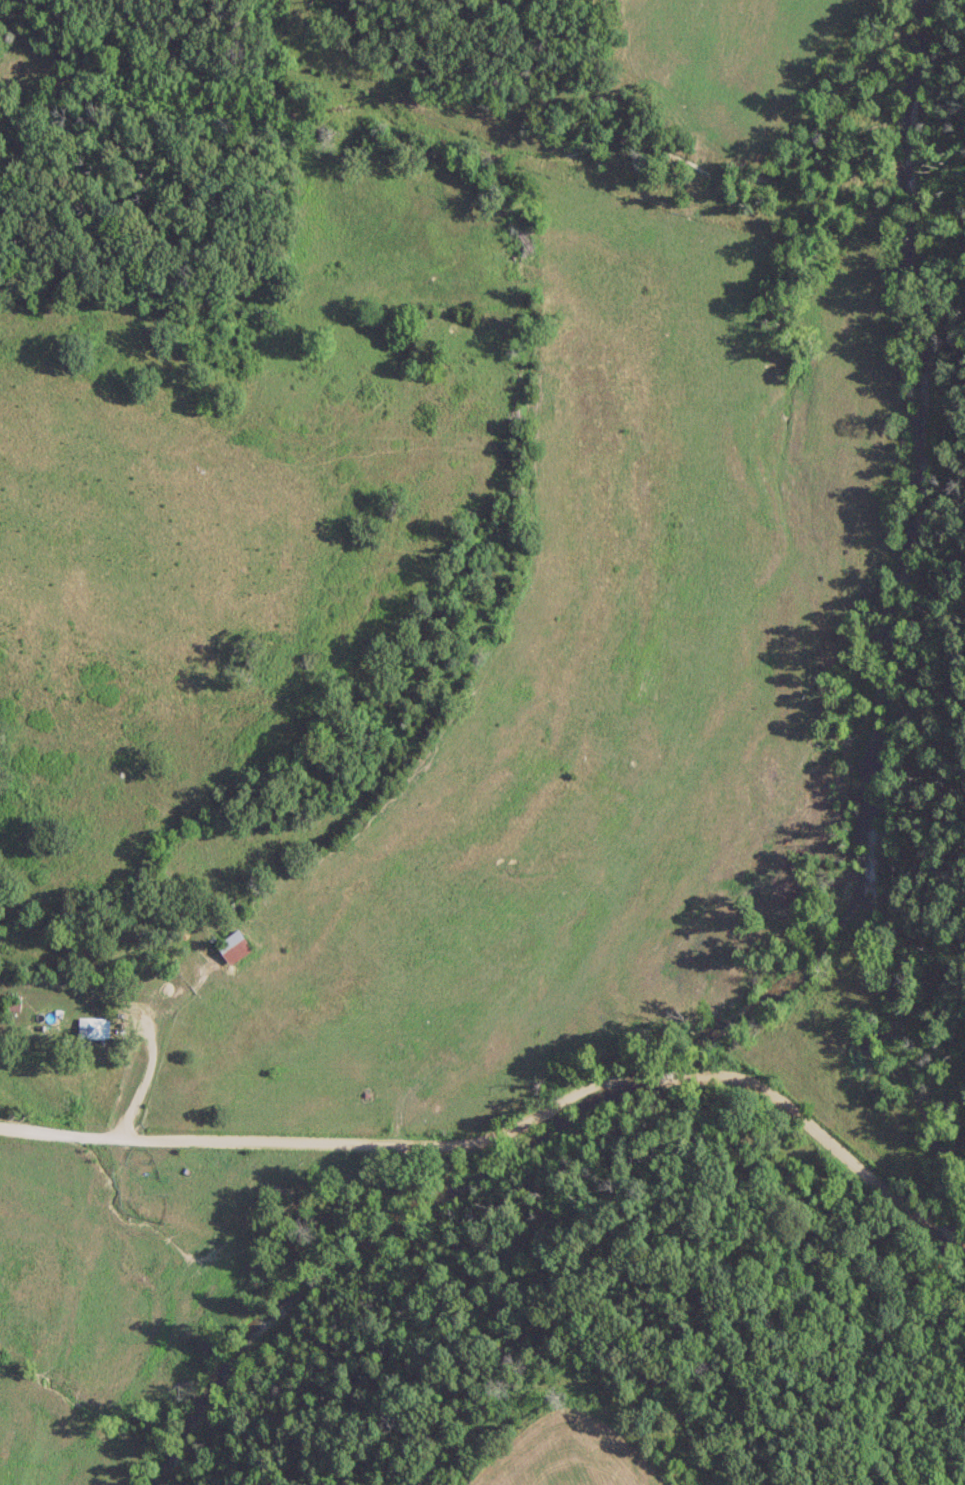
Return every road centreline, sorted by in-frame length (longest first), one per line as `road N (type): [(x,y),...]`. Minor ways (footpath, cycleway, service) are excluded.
road 1 (residential): [(964,1247),(757,1082),(687,1075),(607,1081),(546,1099),(508,1135),(448,1145),(0,1127)]

